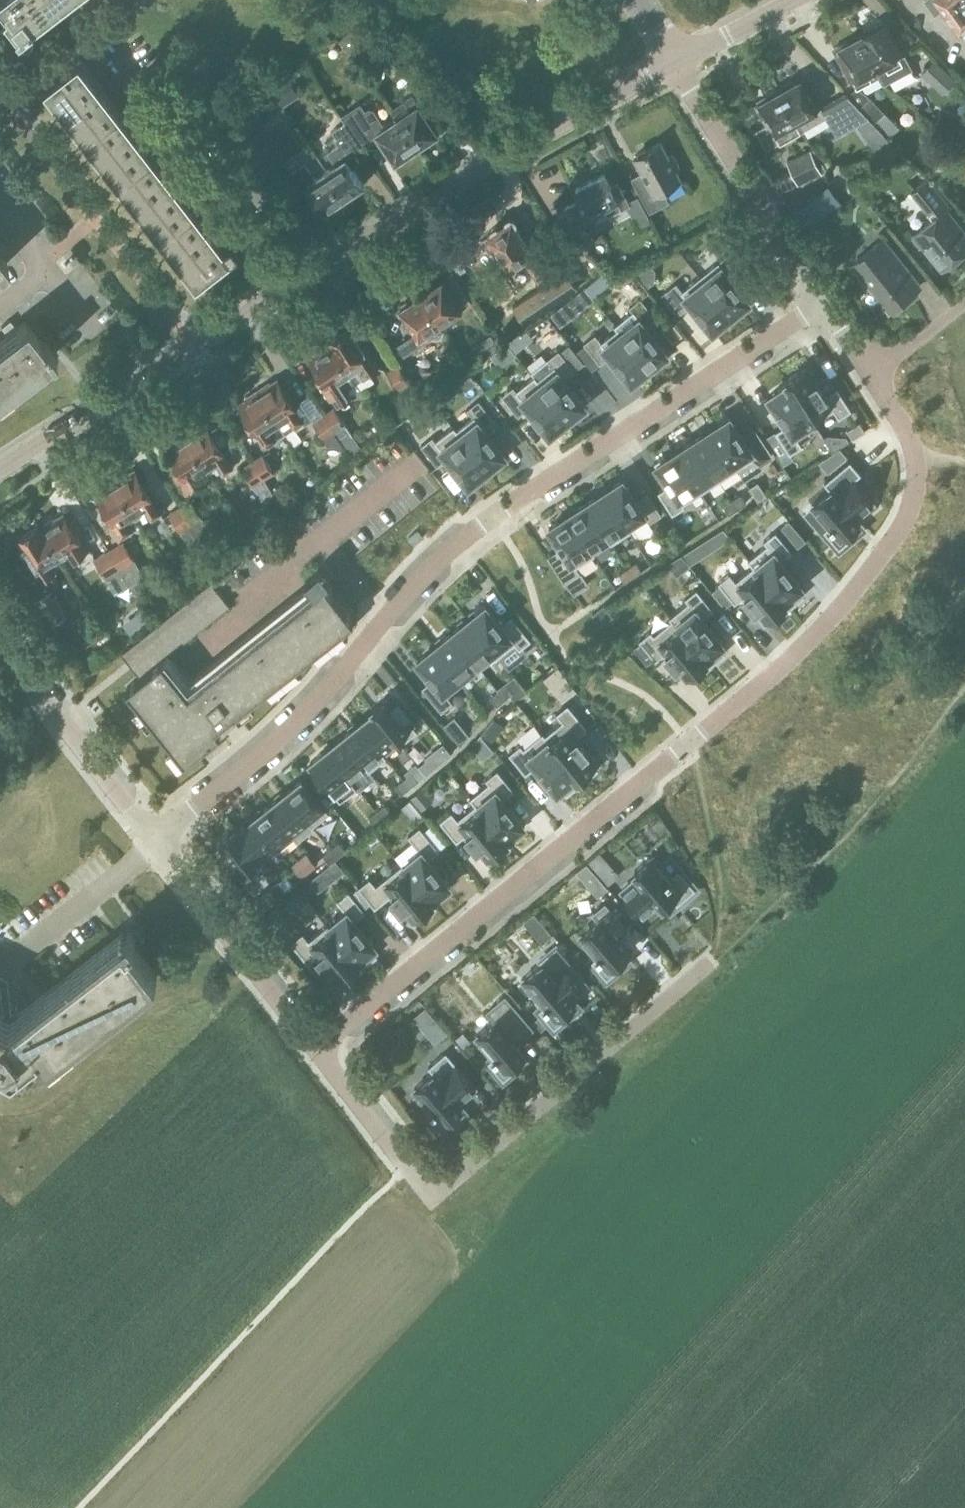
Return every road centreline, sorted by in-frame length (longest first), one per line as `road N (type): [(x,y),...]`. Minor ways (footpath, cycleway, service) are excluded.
road 1 (residential): [(315,1049),(782,669),(850,599),(903,526),(917,481),(906,429),(874,376)]
road 2 (residential): [(826,302),(457,545),(278,741),(158,841)]
road 3 (residential): [(0,471),(464,177),(673,62)]
road 4 (track): [(715,963),(832,857),(964,686)]
road 5 (residential): [(713,958),(429,1198)]
road 6 (residential): [(826,302),(673,62)]
road 7 (unclassified): [(315,1049),(158,841)]
road 8 (unclassified): [(158,841),(0,641)]
road 9 (unclassified): [(429,1198),(315,1049)]
road 10 (residential): [(673,62),(794,0)]

